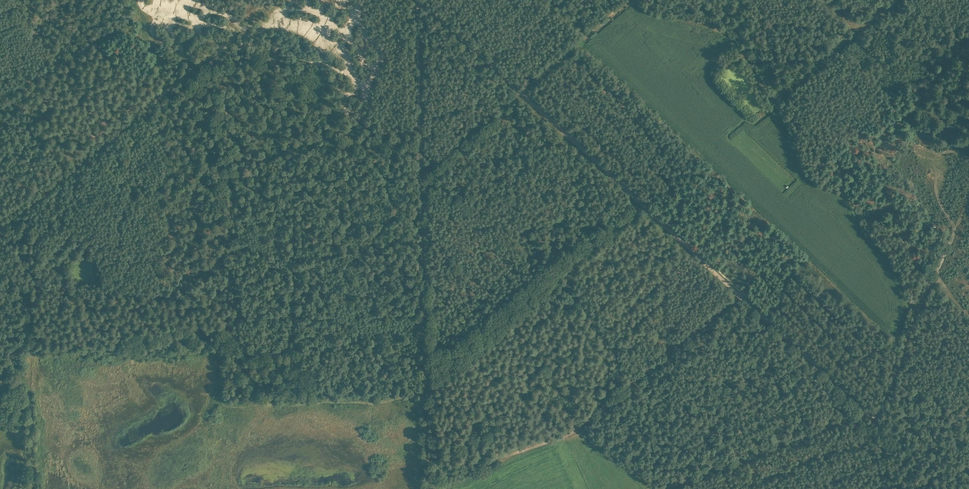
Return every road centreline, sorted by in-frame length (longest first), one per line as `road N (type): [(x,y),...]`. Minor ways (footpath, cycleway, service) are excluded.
road 1 (track): [(949,488),(643,206)]
road 2 (track): [(430,481),(422,170)]
road 3 (track): [(643,206),(414,0)]
road 4 (track): [(630,0),(426,170)]
road 5 (track): [(0,236),(24,270),(31,488)]
road 6 (track): [(968,198),(873,418)]
road 7 (track): [(167,91),(0,227)]
road 8 (track): [(587,253),(558,221),(542,181),(509,168),(422,170)]
road 9 (track): [(422,141),(418,0)]

